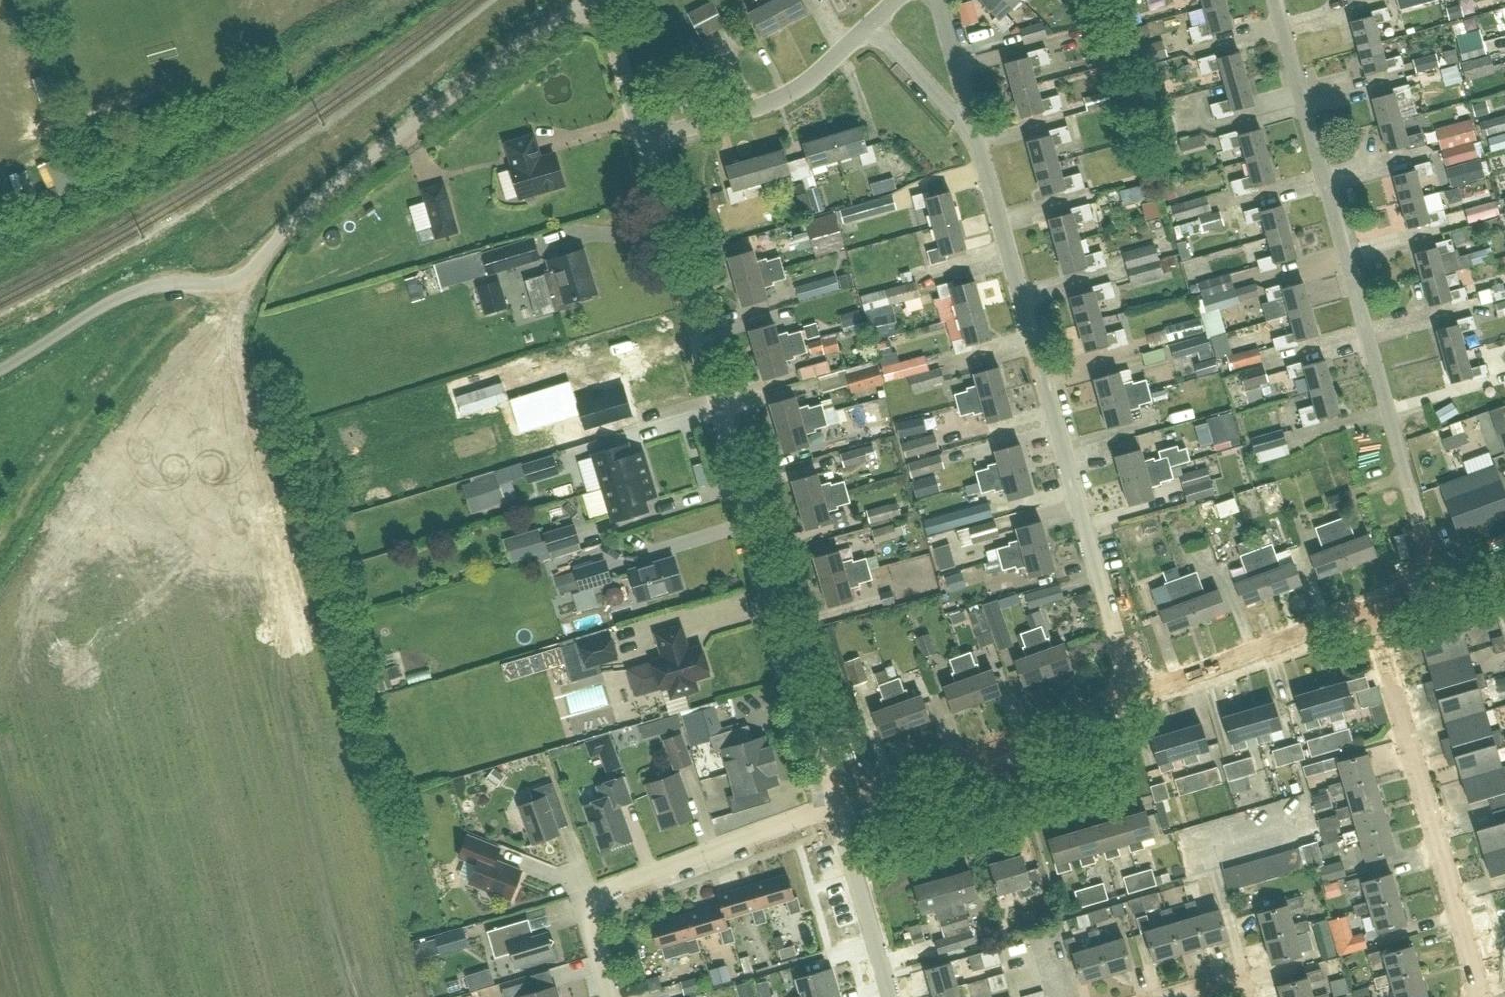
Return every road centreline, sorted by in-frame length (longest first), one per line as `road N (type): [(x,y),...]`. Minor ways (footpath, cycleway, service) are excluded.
road 1 (unclassified): [(0,371),(128,292),(237,277),(370,156),(563,16),(600,3)]
road 2 (unclassified): [(839,807),(643,141)]
road 3 (residential): [(1438,581),(1275,0)]
road 4 (residential): [(1132,697),(977,141)]
road 5 (residential): [(1482,996),(1369,610)]
road 6 (residential): [(612,996),(589,918),(609,889),(839,807)]
road 7 (unclassified): [(839,807),(1132,697)]
road 8 (residential): [(643,141),(779,99),(871,26)]
road 9 (unclassified): [(1132,697),(1369,610)]
road 10 (unclassified): [(890,996),(839,807)]
road 11 (residential): [(977,141),(871,26)]
road 12 (residential): [(977,141),(938,0)]
road 13 (unclassified): [(643,141),(600,3)]

